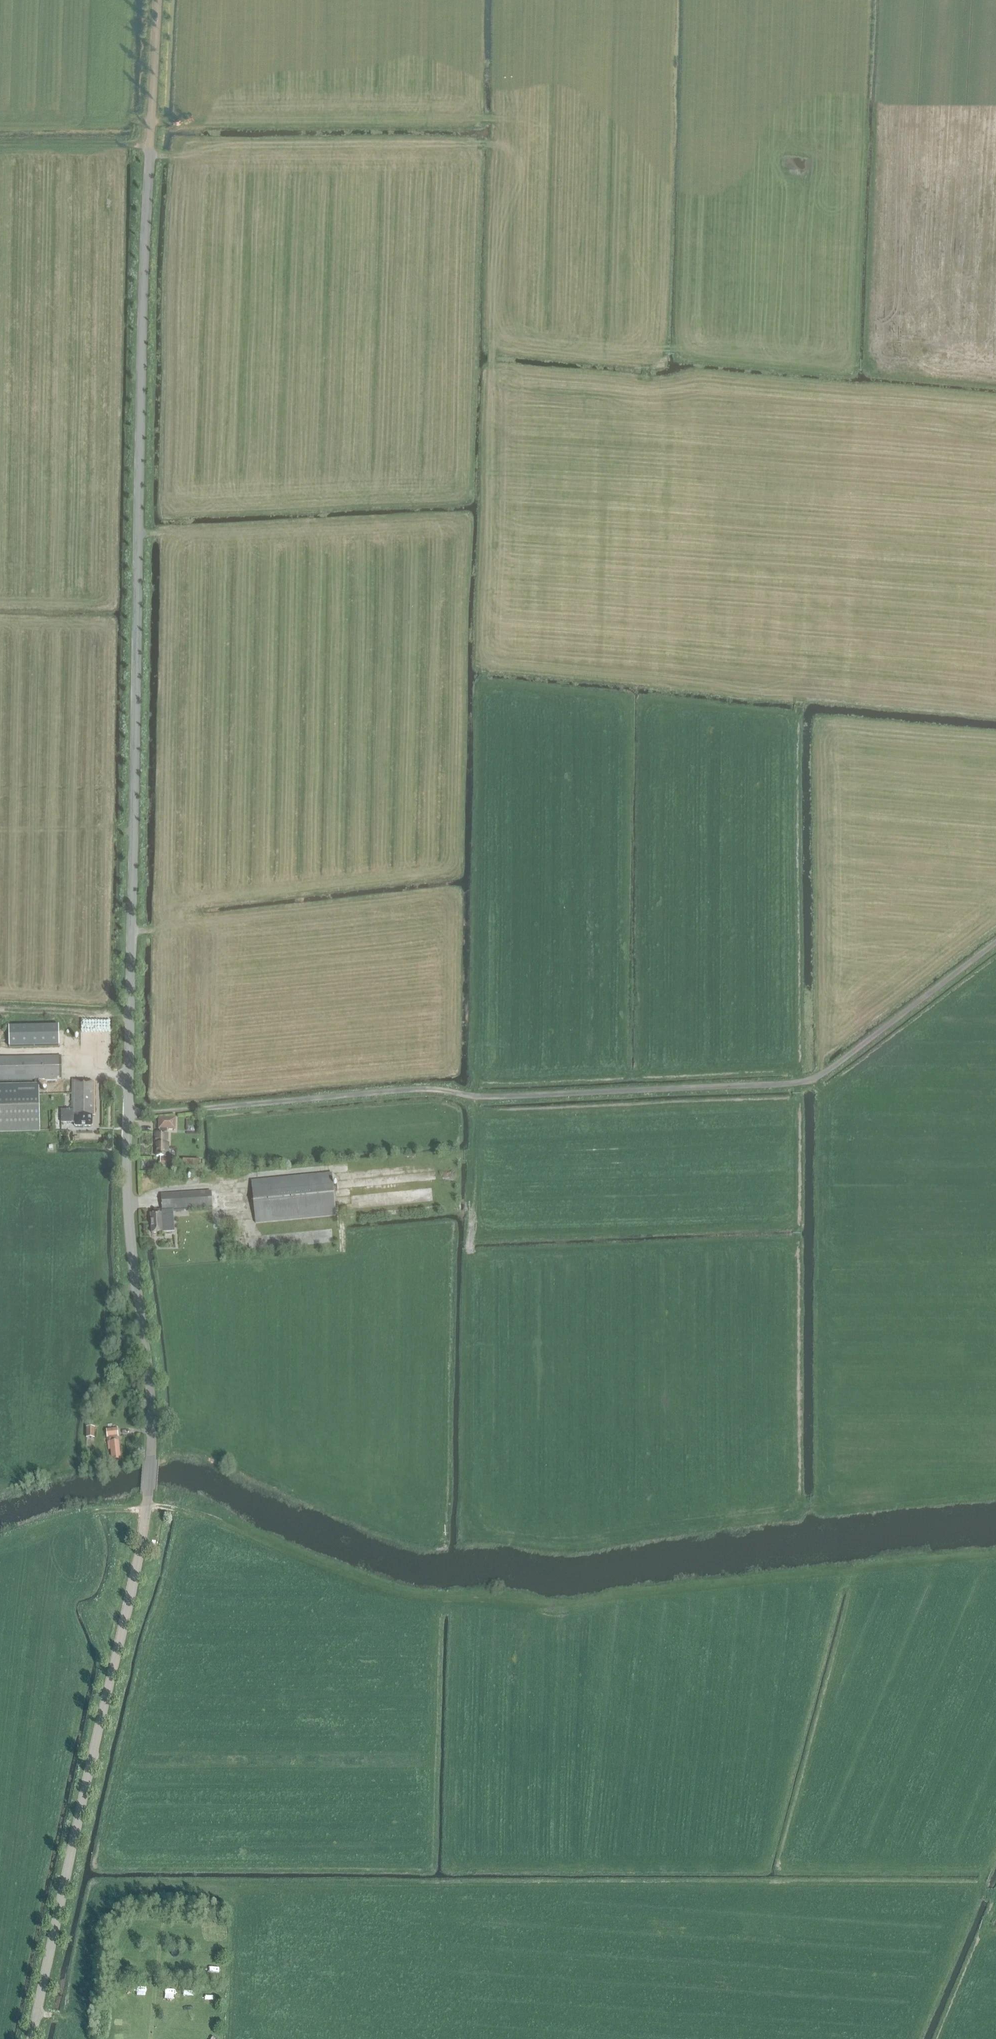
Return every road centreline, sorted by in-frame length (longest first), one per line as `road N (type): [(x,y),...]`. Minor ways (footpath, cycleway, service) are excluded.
road 1 (tertiary): [(127,1115),(156,0)]
road 2 (tertiary): [(32,2038),(148,1507),(151,1455),(127,1115)]
road 3 (unclassified): [(127,1115),(420,1092),(505,1100),(794,1088),(827,1074),(995,946)]

